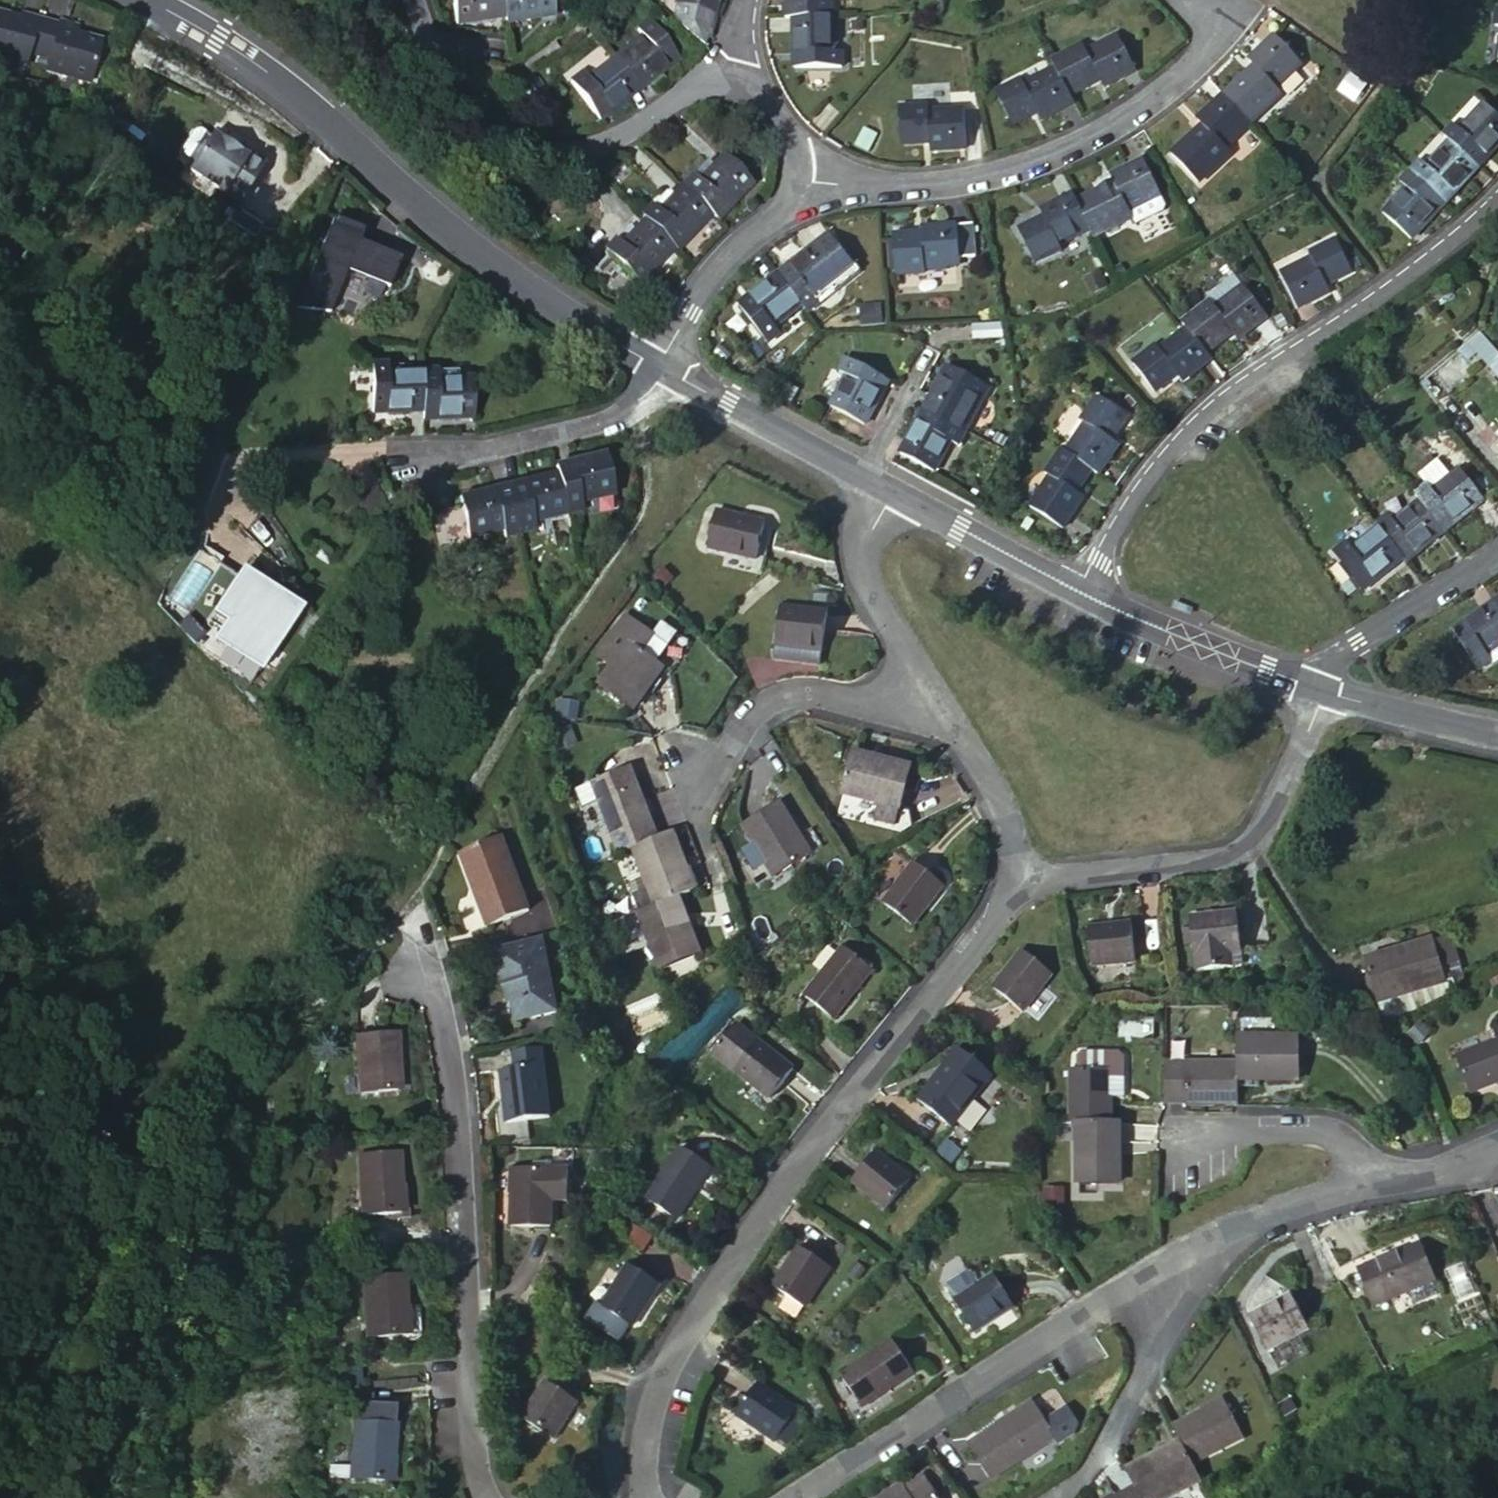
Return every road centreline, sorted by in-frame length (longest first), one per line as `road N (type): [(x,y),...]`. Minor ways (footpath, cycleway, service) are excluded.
road 1 (residential): [(1010,872),(1003,900),(767,1204),(657,1376),(639,1461),(641,1497)]
road 2 (residential): [(662,365),(536,292),(437,220),(298,94),(155,0)]
road 3 (residential): [(488,1497),(473,1472),(443,1052),(407,897)]
road 4 (residential): [(1085,594),(1145,483),(1202,416),(1425,266),(1497,205)]
road 5 (residential): [(795,176),(861,185),(948,180),(1045,154),(1112,123),(1218,29),(1187,0)]
road 6 (residential): [(1180,1249),(1102,1290),(969,1385),(786,1497)]
road 7 (residential): [(740,74),(698,83),(582,147),(524,139),(477,122),(447,83),(416,0)]
road 8 (residential): [(1309,684),(1252,838),(1229,851),(1010,872)]
road 9 (track): [(192,1133),(0,1373)]
road 10 (residential): [(1180,1249),(1153,1348),(1083,1471),(1052,1497)]
road 11 (residential): [(408,457),(638,403),(662,365)]
road 12 (residential): [(936,700),(867,704),(800,692),(757,705),(694,775)]
road 13 (residential): [(1309,684),(1085,594)]
road 14 (residential): [(1386,1182),(1332,1134),(1164,1130)]
road 15 (residential): [(889,490),(861,559),(867,598),(936,700)]
road 16 (residential): [(1497,548),(1325,656),(1309,684)]
road 17 (residential): [(662,365),(712,267),(779,203),(795,176)]
road 18 (residential): [(861,475),(662,365)]
road 19 (residential): [(1085,594),(889,490)]
road 20 (residential): [(1386,1182),(1236,1220),(1180,1249)]
road 21 (residential): [(1497,734),(1309,684)]
road 22 (residential): [(936,700),(981,767),(1009,843),(1010,872)]
road 23 (residential): [(924,346),(861,475)]
road 24 (residential): [(795,176),(796,145),(775,101),(740,74)]

